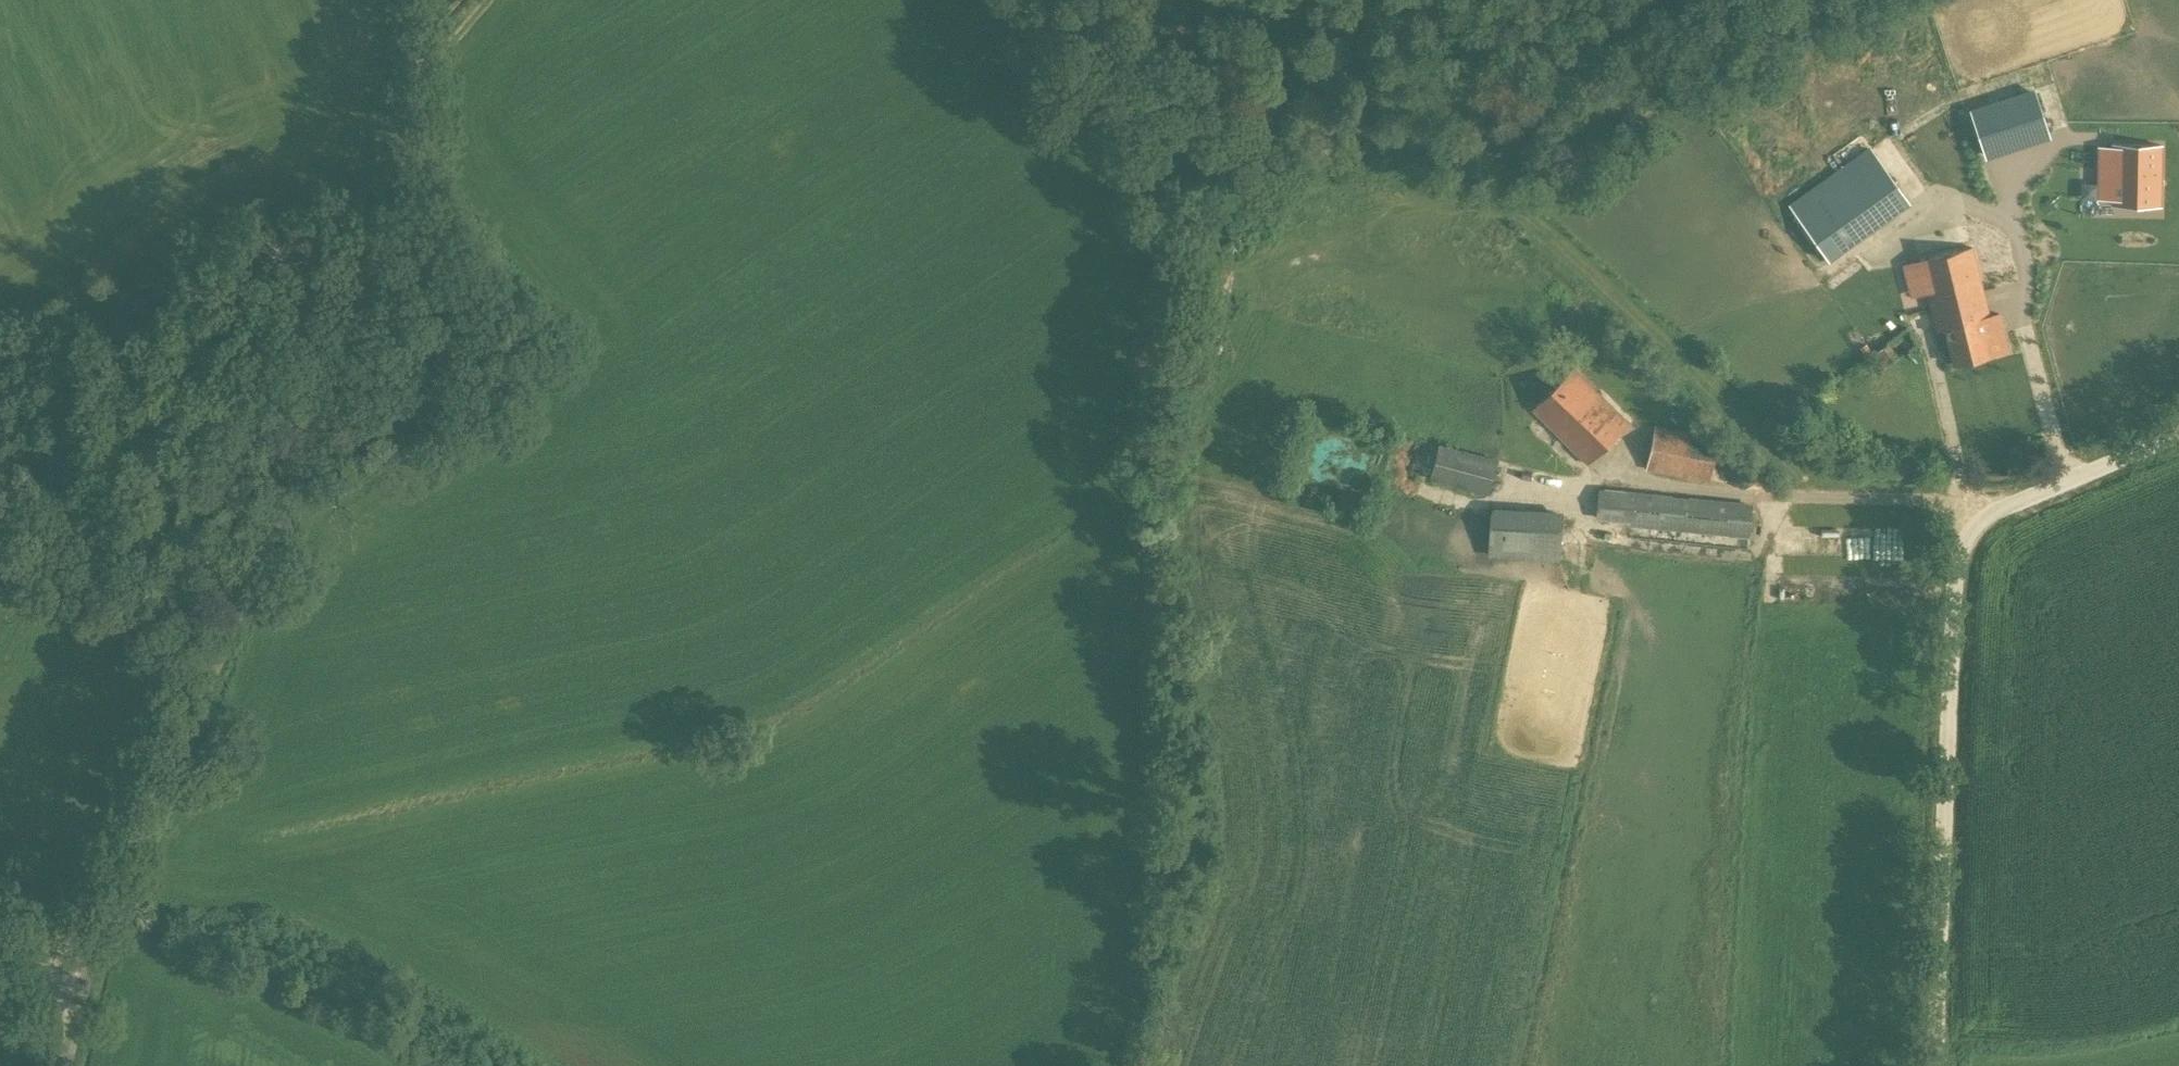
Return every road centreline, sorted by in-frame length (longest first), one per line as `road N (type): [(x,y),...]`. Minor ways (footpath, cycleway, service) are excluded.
road 1 (tertiary): [(67,1065),(93,945),(373,291),(410,105),(403,0)]
road 2 (unclassified): [(1943,1065),(1958,552),(1993,511),(2178,438)]
road 3 (track): [(336,385),(72,515)]
road 4 (track): [(72,515),(231,622)]

